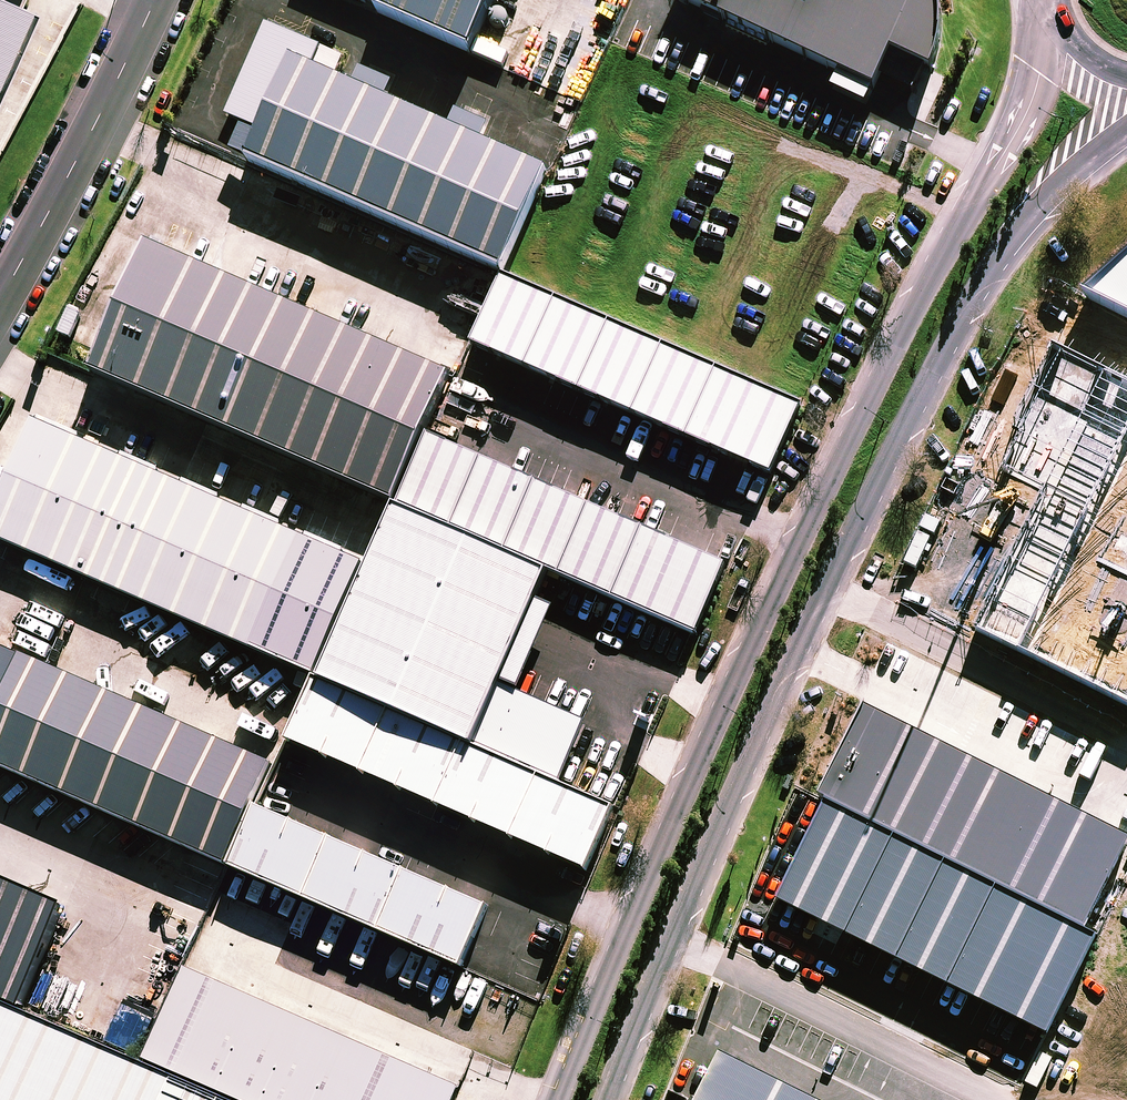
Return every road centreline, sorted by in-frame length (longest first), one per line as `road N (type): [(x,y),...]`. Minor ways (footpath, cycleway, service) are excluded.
road 1 (secondary): [(555,1099),(716,726),(967,212),(1029,108),(1050,34)]
road 2 (secondary): [(1126,111),(1051,185),(1001,258),(830,589)]
road 3 (secondary): [(830,589),(674,940)]
road 4 (unclassified): [(1000,1099),(674,940)]
road 5 (residential): [(0,300),(84,145),(149,0)]
road 6 (unclassified): [(830,589),(1126,734)]
road 7 (secondary): [(674,940),(608,1099)]

